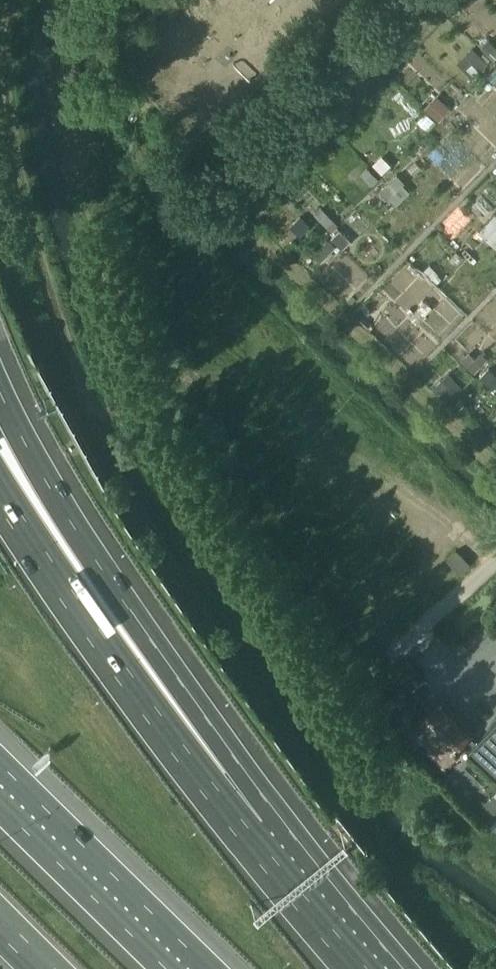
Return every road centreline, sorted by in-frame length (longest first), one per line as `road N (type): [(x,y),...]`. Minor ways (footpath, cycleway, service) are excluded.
road 1 (motorway): [(253,833),(0,393)]
road 2 (motorway): [(253,833),(161,725),(0,496)]
road 3 (motorway): [(188,968),(0,783)]
road 4 (motorway): [(372,968),(253,833)]

